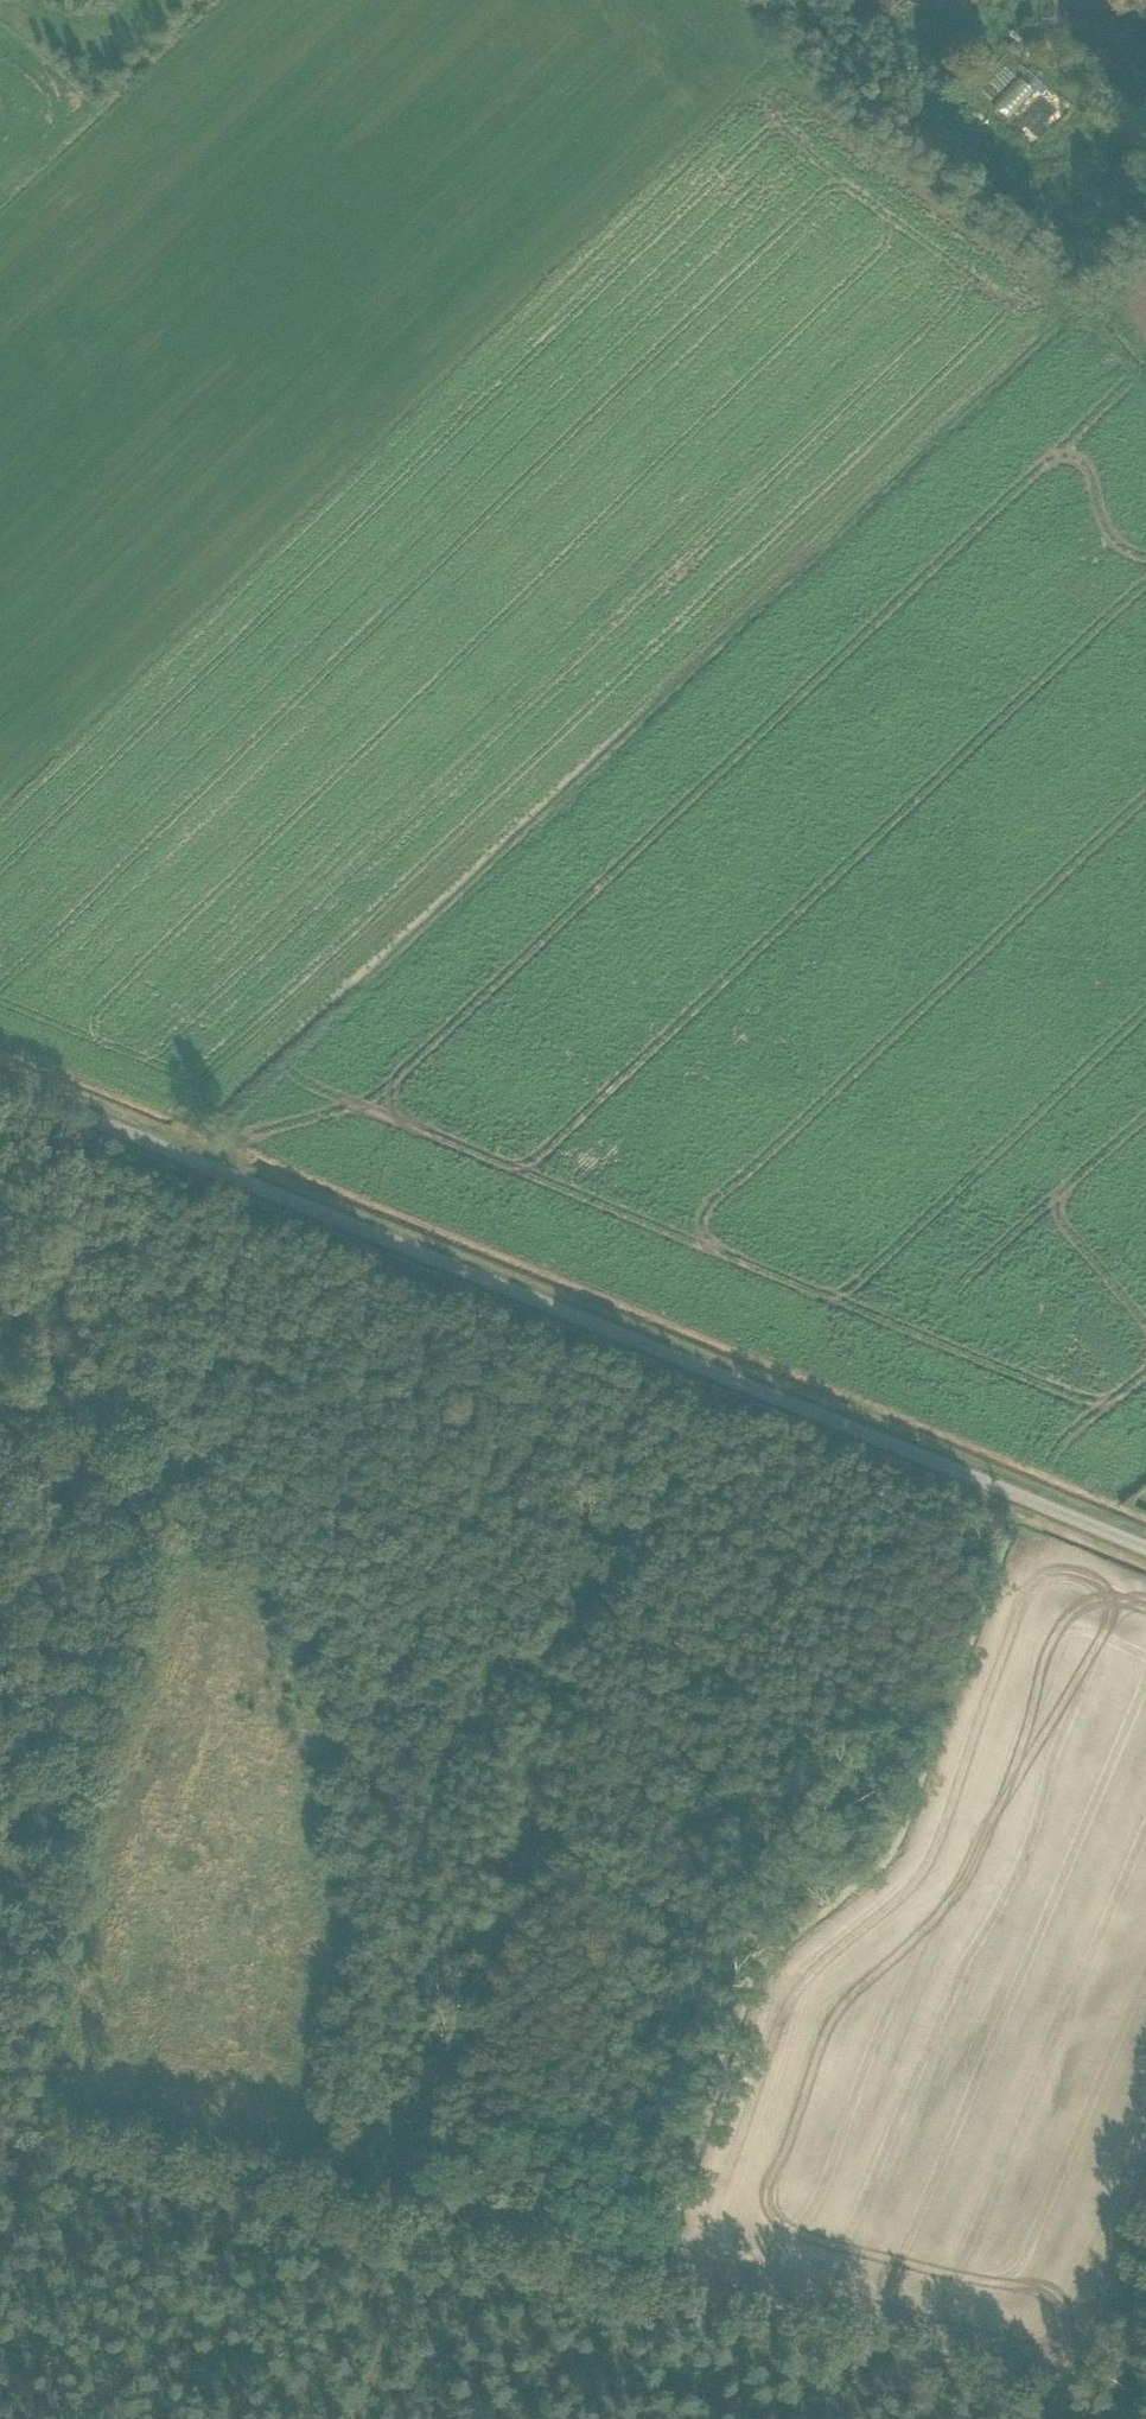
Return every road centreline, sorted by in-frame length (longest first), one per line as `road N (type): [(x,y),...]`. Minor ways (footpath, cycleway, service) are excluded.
road 1 (unclassified): [(1145,1551),(0,1078)]
road 2 (track): [(360,2418),(412,2248)]

